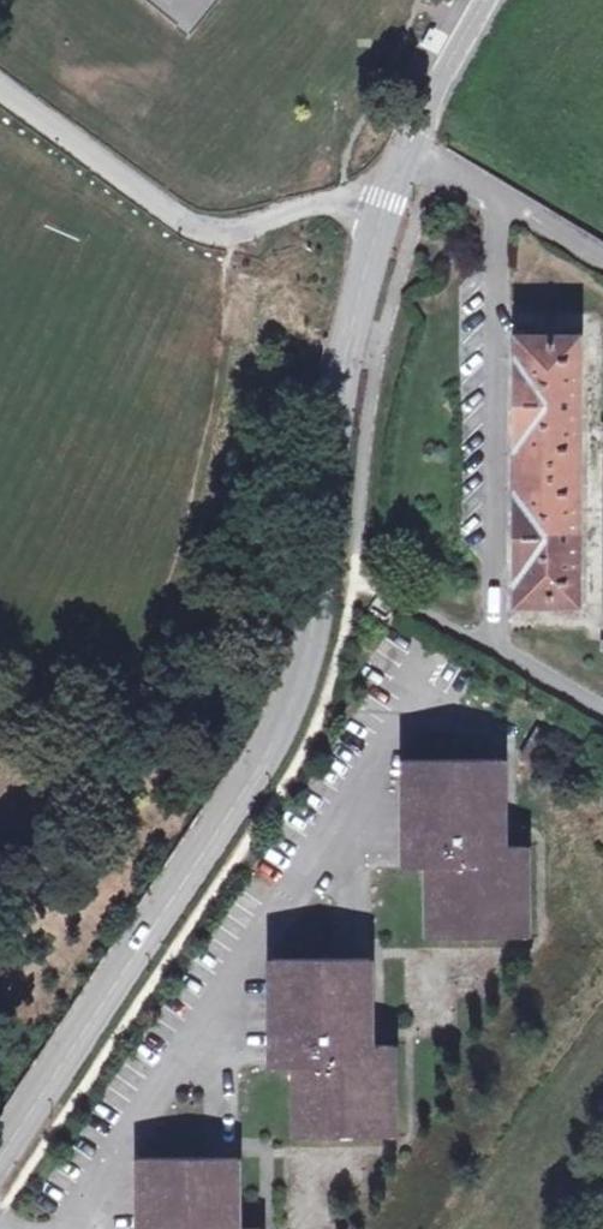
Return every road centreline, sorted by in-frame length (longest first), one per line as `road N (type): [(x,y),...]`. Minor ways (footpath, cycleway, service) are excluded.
road 1 (tertiary): [(0,1162),(278,739),(310,623),(337,389),(377,220),(488,0)]

